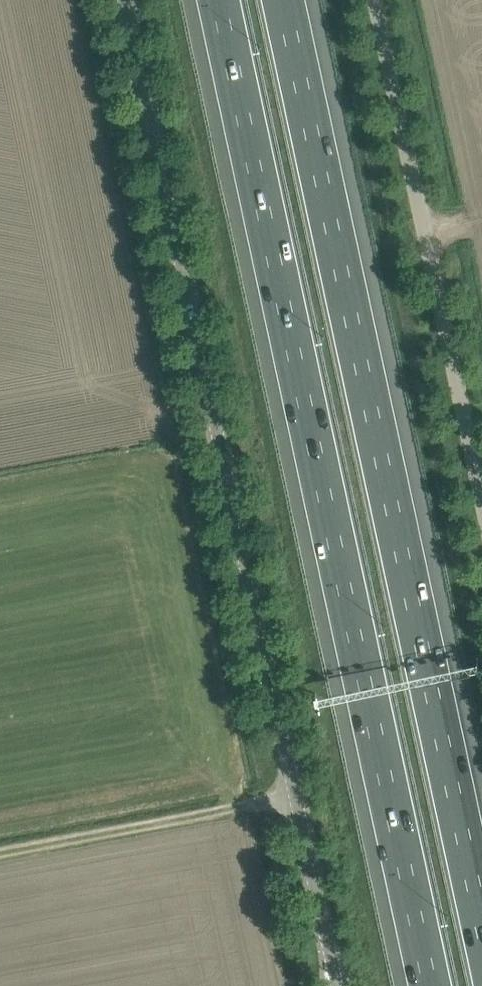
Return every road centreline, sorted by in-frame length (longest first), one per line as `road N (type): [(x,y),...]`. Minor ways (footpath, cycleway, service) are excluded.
road 1 (tertiary): [(338,985),(126,0)]
road 2 (motorway): [(220,0),(431,985)]
road 3 (motorway): [(481,915),(288,0)]
road 4 (unclassified): [(481,495),(378,0)]
road 5 (track): [(296,796),(0,852)]

